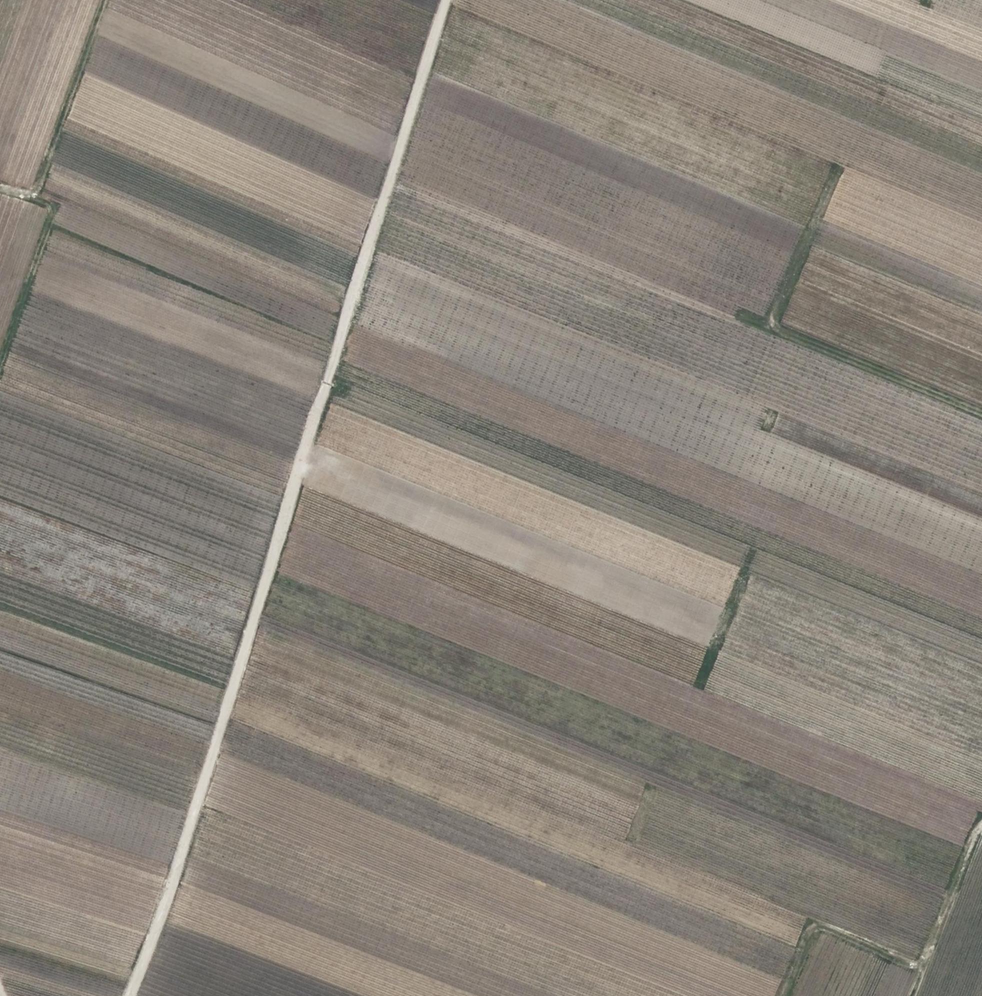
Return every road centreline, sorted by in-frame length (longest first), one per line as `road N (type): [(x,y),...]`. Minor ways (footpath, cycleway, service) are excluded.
road 1 (track): [(443,0),(176,860),(125,995)]
road 2 (track): [(780,995),(812,922),(918,968)]
road 3 (track): [(981,823),(906,995)]

